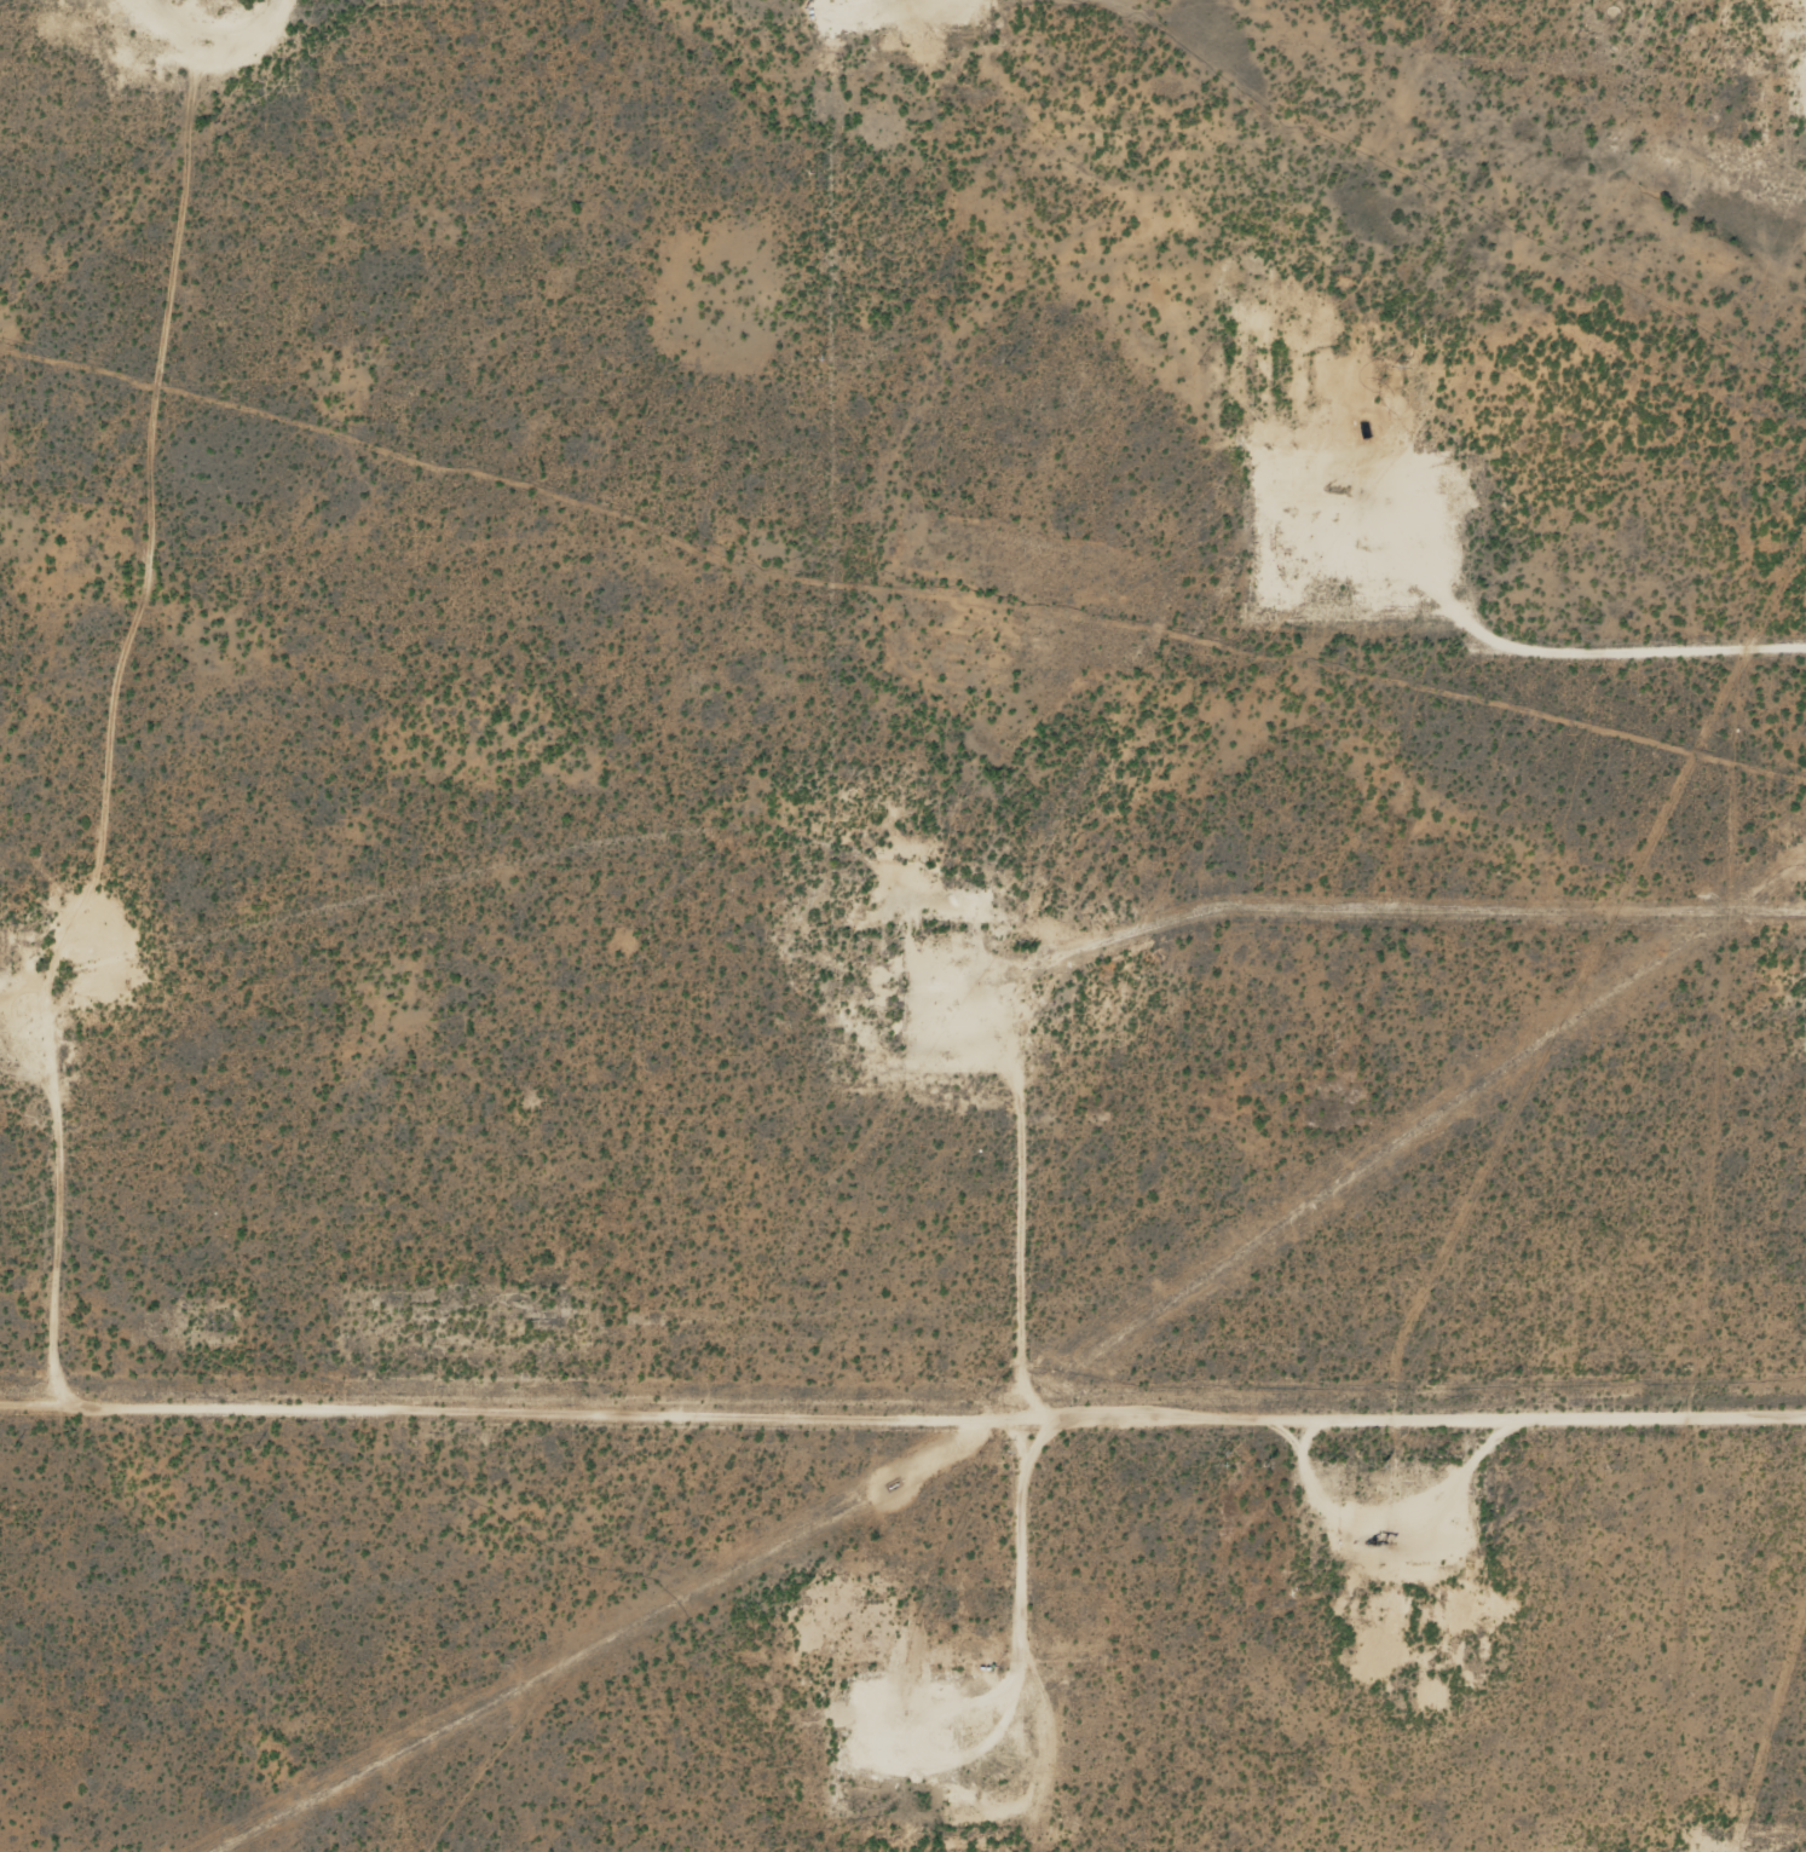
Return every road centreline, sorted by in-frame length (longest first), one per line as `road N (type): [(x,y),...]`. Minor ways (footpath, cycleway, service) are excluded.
road 1 (residential): [(1805,1361),(0,1368)]
road 2 (track): [(75,1367),(226,0)]

